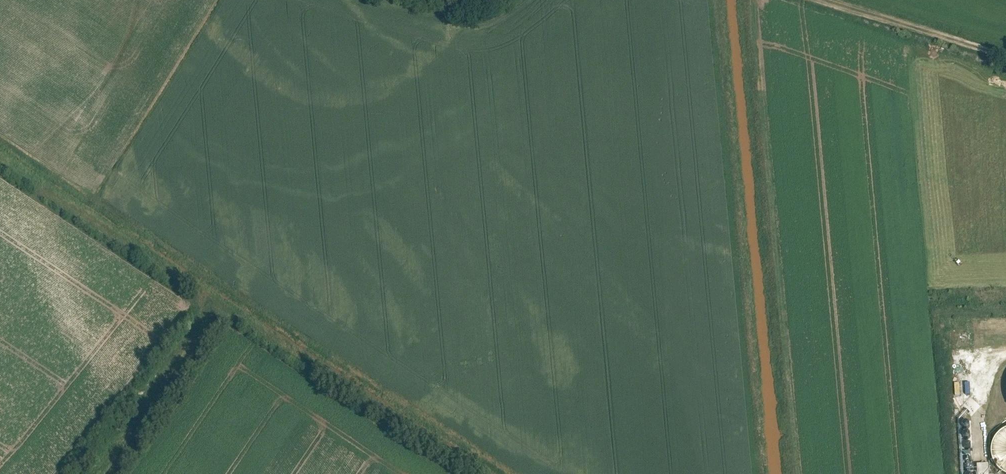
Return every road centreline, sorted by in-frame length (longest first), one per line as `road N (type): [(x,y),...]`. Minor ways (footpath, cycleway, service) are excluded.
road 1 (track): [(1005,55),(833,0)]

